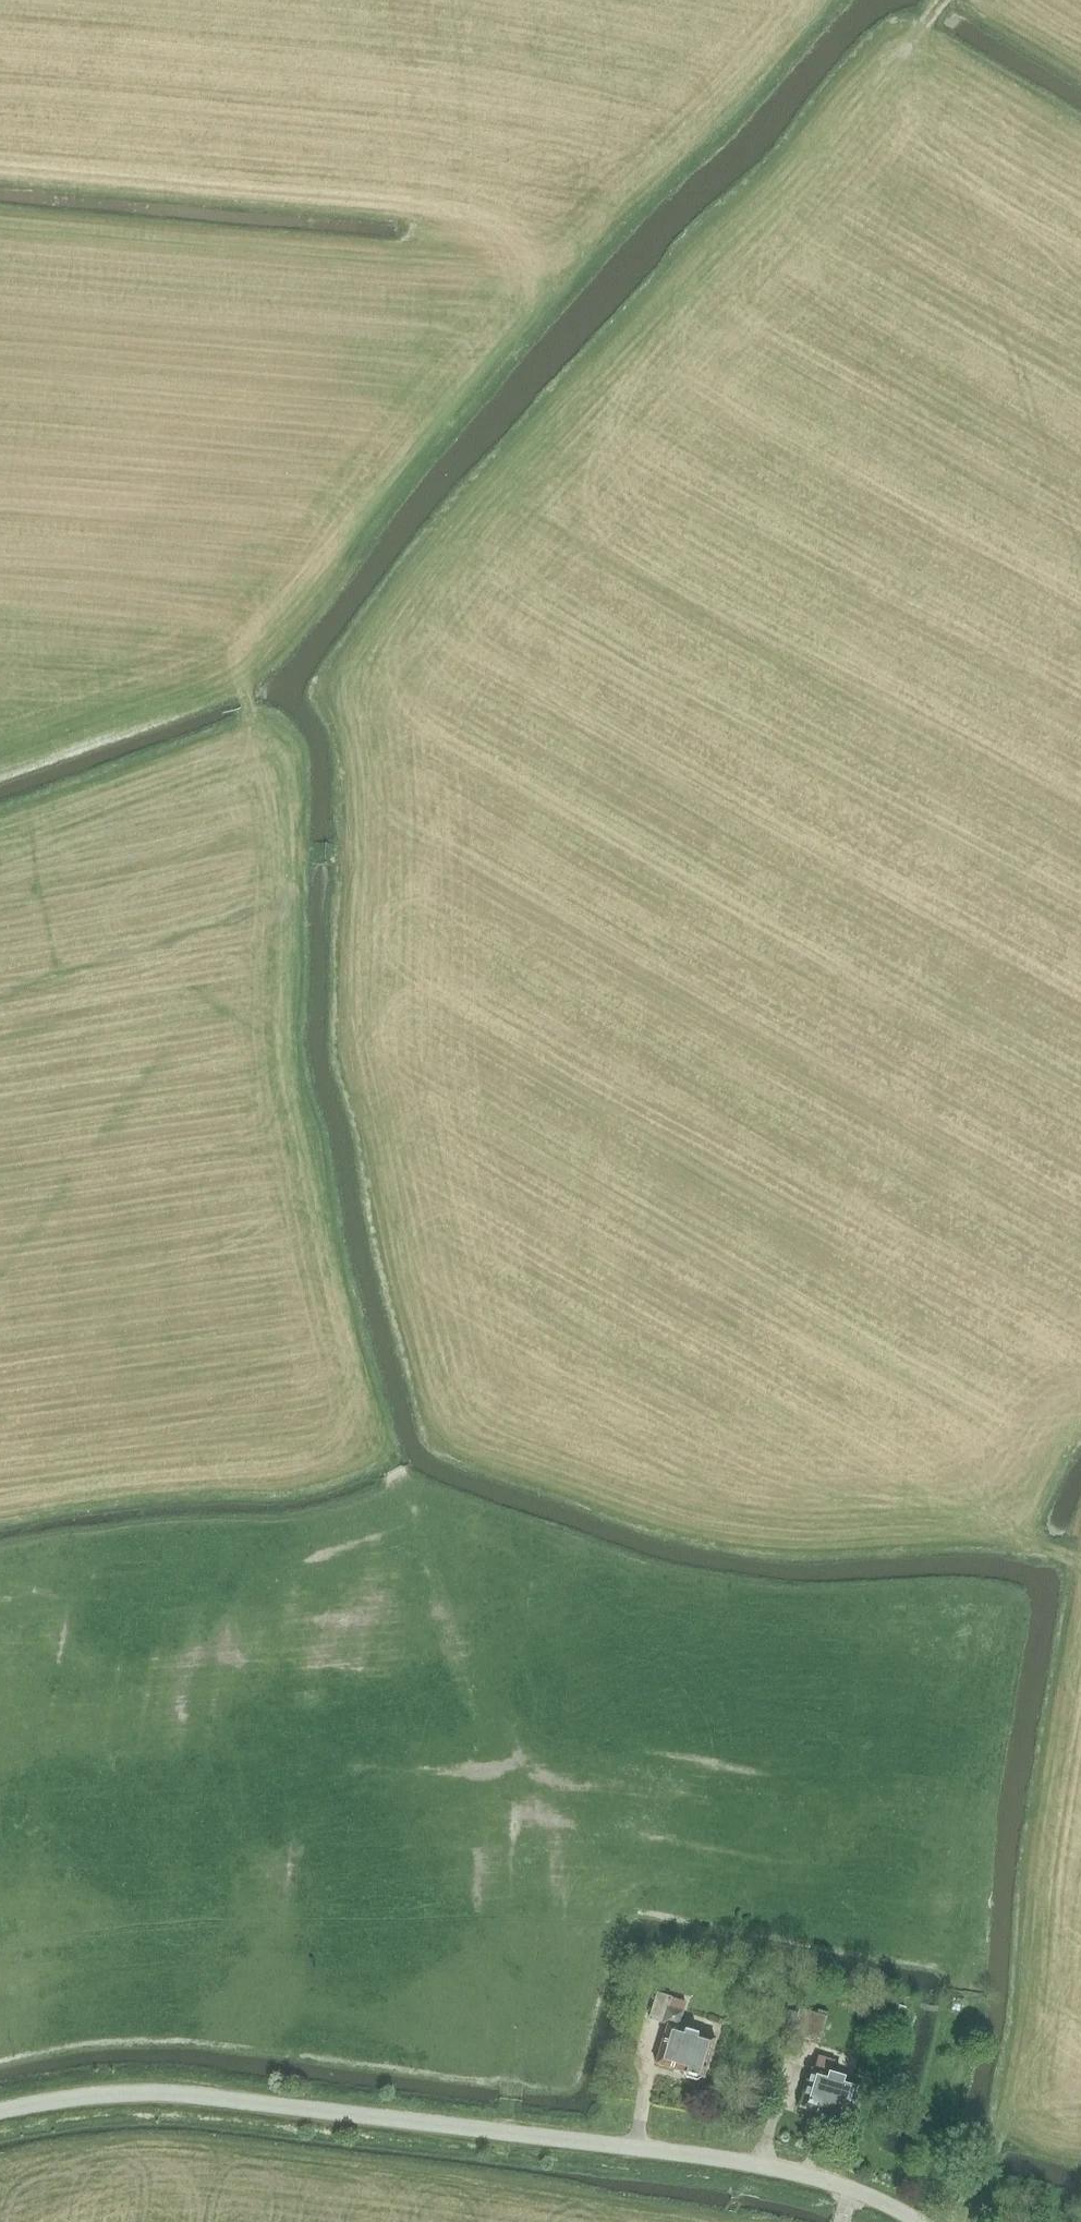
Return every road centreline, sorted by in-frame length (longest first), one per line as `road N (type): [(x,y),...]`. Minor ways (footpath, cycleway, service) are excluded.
road 1 (unclassified): [(0,2112),(46,2101),(201,2096),(723,2158),(816,2178),(922,2221)]

